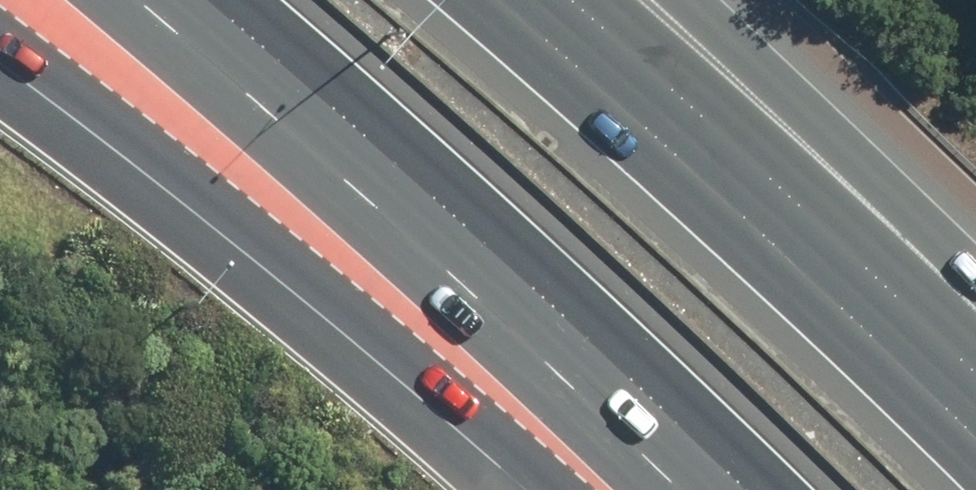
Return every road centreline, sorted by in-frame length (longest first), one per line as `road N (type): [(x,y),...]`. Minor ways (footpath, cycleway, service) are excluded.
road 1 (motorway): [(498,0),(753,222),(975,440)]
road 2 (motorway): [(520,269),(0,6)]
road 3 (motorway): [(520,269),(210,0)]
road 4 (motorway): [(694,0),(975,276)]
road 5 (motorway): [(747,489),(520,269)]

